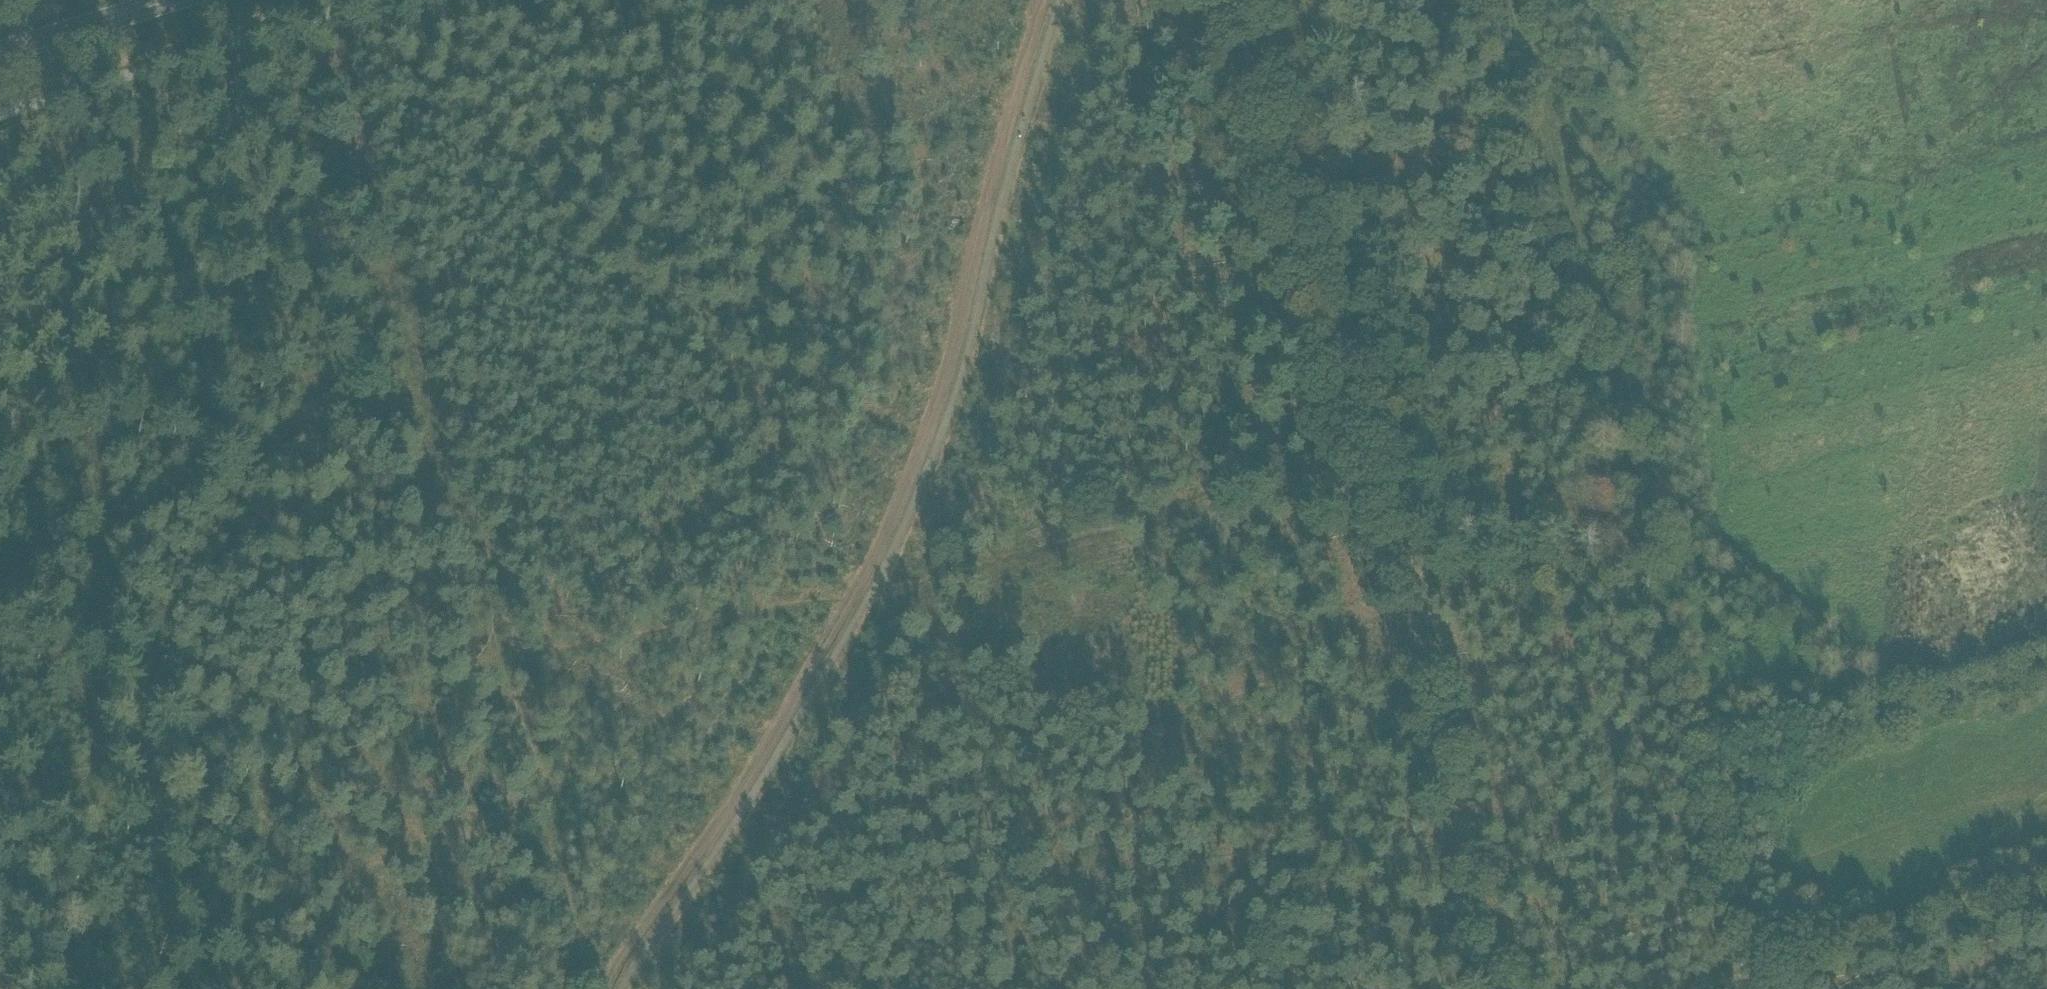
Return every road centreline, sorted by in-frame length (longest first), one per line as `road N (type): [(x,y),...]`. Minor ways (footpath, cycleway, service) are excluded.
road 1 (track): [(1506,0),(1764,958)]
road 2 (secondary): [(173,0),(0,53)]

